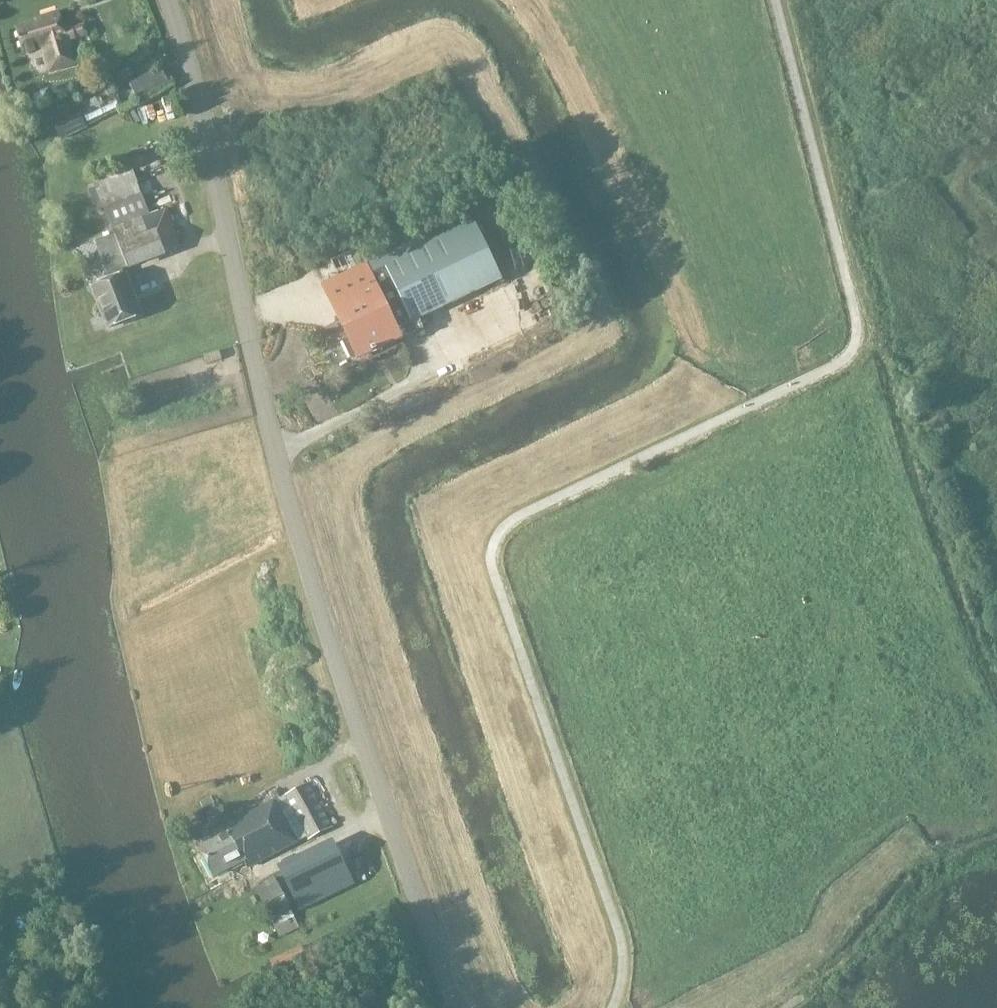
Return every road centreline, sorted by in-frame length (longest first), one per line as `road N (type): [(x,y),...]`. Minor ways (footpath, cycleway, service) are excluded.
road 1 (tertiary): [(459,1007),(306,561),(169,0)]

